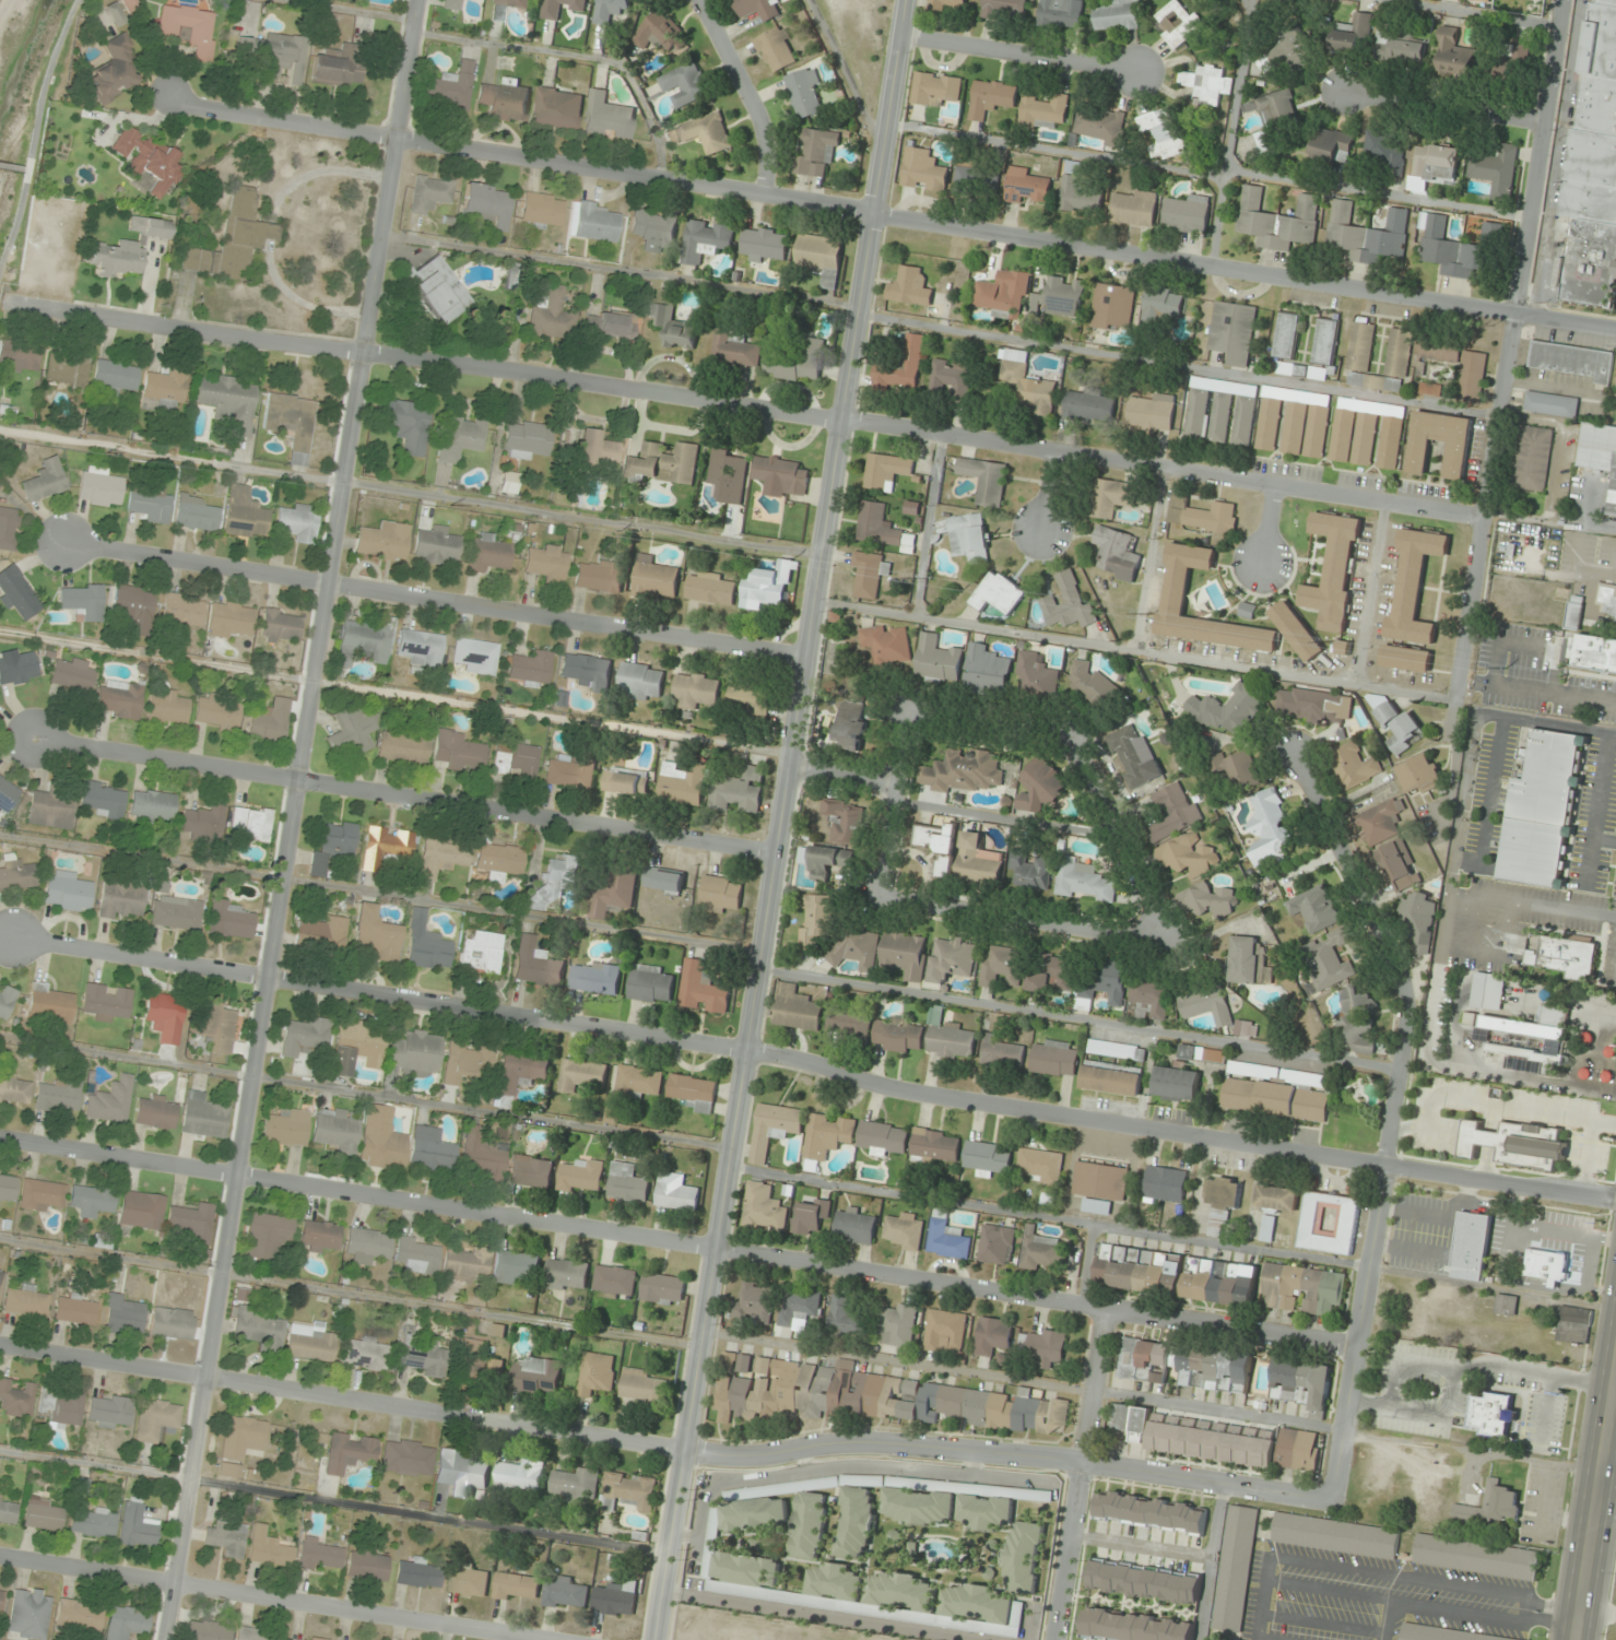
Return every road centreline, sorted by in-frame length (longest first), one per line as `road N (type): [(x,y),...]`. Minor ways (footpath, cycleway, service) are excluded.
road 1 (tertiary): [(658,1639),(910,0)]
road 2 (residential): [(168,1639),(416,0)]
road 3 (residential): [(1615,1204),(929,1098),(748,1053),(9,942)]
road 4 (residential): [(1484,518),(522,369),(17,306)]
road 5 (residential): [(1615,329),(197,110),(179,98)]
road 6 (residential): [(1355,1345),(0,1139)]
road 7 (residential): [(1329,1501),(1081,1463),(863,1443),(748,1461),(0,1342)]
road 8 (residential): [(1329,1501),(1384,1168),(1402,998),(1296,754)]
road 9 (residential): [(778,854),(30,738)]
road 10 (residential): [(809,659),(69,542)]
road 11 (residential): [(1455,698),(1564,0)]
road 12 (residential): [(861,318),(1500,416)]
road 13 (residential): [(817,602),(1455,698)]
road 14 (residential): [(762,966),(1396,1067)]
road 15 (residential): [(544,1639),(0,1555)]
road 16 (residential): [(1165,935),(1074,734),(905,708),(896,783)]
road 17 (residential): [(896,783),(882,898),(1165,935)]
road 18 (residential): [(1054,1639),(1105,1307)]
road 19 (primary): [(1578,1639),(1615,1394)]
road 20 (residential): [(1142,70),(905,34)]
road 21 (residential): [(1120,835),(893,806)]
road 22 (residential): [(766,192),(765,128),(699,0)]
road 23 (residential): [(1545,125),(1348,95)]
road 24 (residential): [(1356,683),(1387,503)]
road 25 (residential): [(1163,469),(1134,649)]
road 26 (residential): [(937,438),(915,616)]

